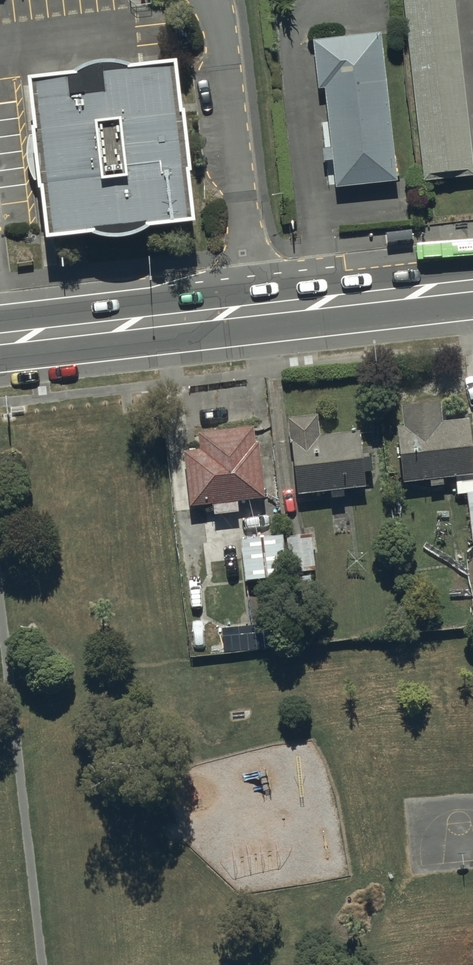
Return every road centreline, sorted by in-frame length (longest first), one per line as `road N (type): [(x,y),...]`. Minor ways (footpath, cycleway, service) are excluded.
road 1 (residential): [(257,311),(212,0)]
road 2 (secondary): [(257,311),(0,339)]
road 3 (secondary): [(472,287),(257,311)]

